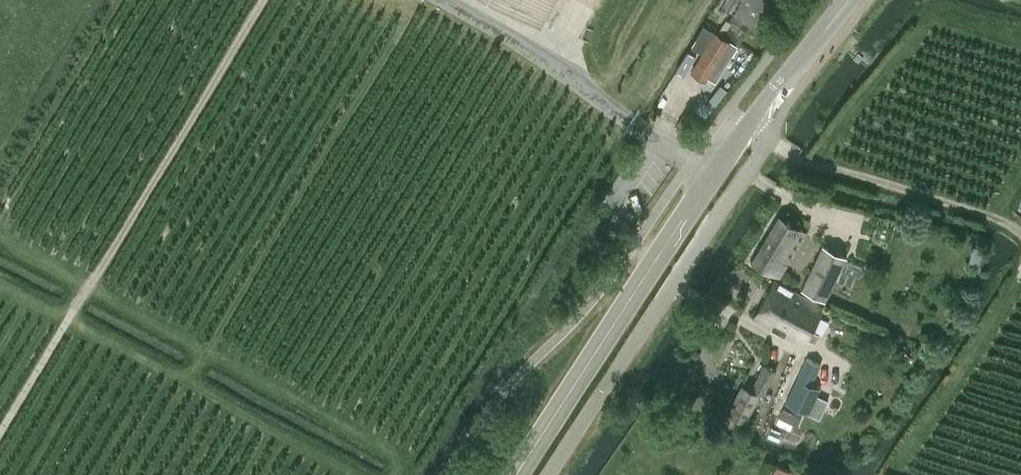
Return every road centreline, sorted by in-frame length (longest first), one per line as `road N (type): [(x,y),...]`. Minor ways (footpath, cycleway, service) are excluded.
road 1 (tertiary): [(517,474),(748,122)]
road 2 (unclassified): [(770,141),(548,474)]
road 3 (tertiary): [(748,122),(846,0)]

